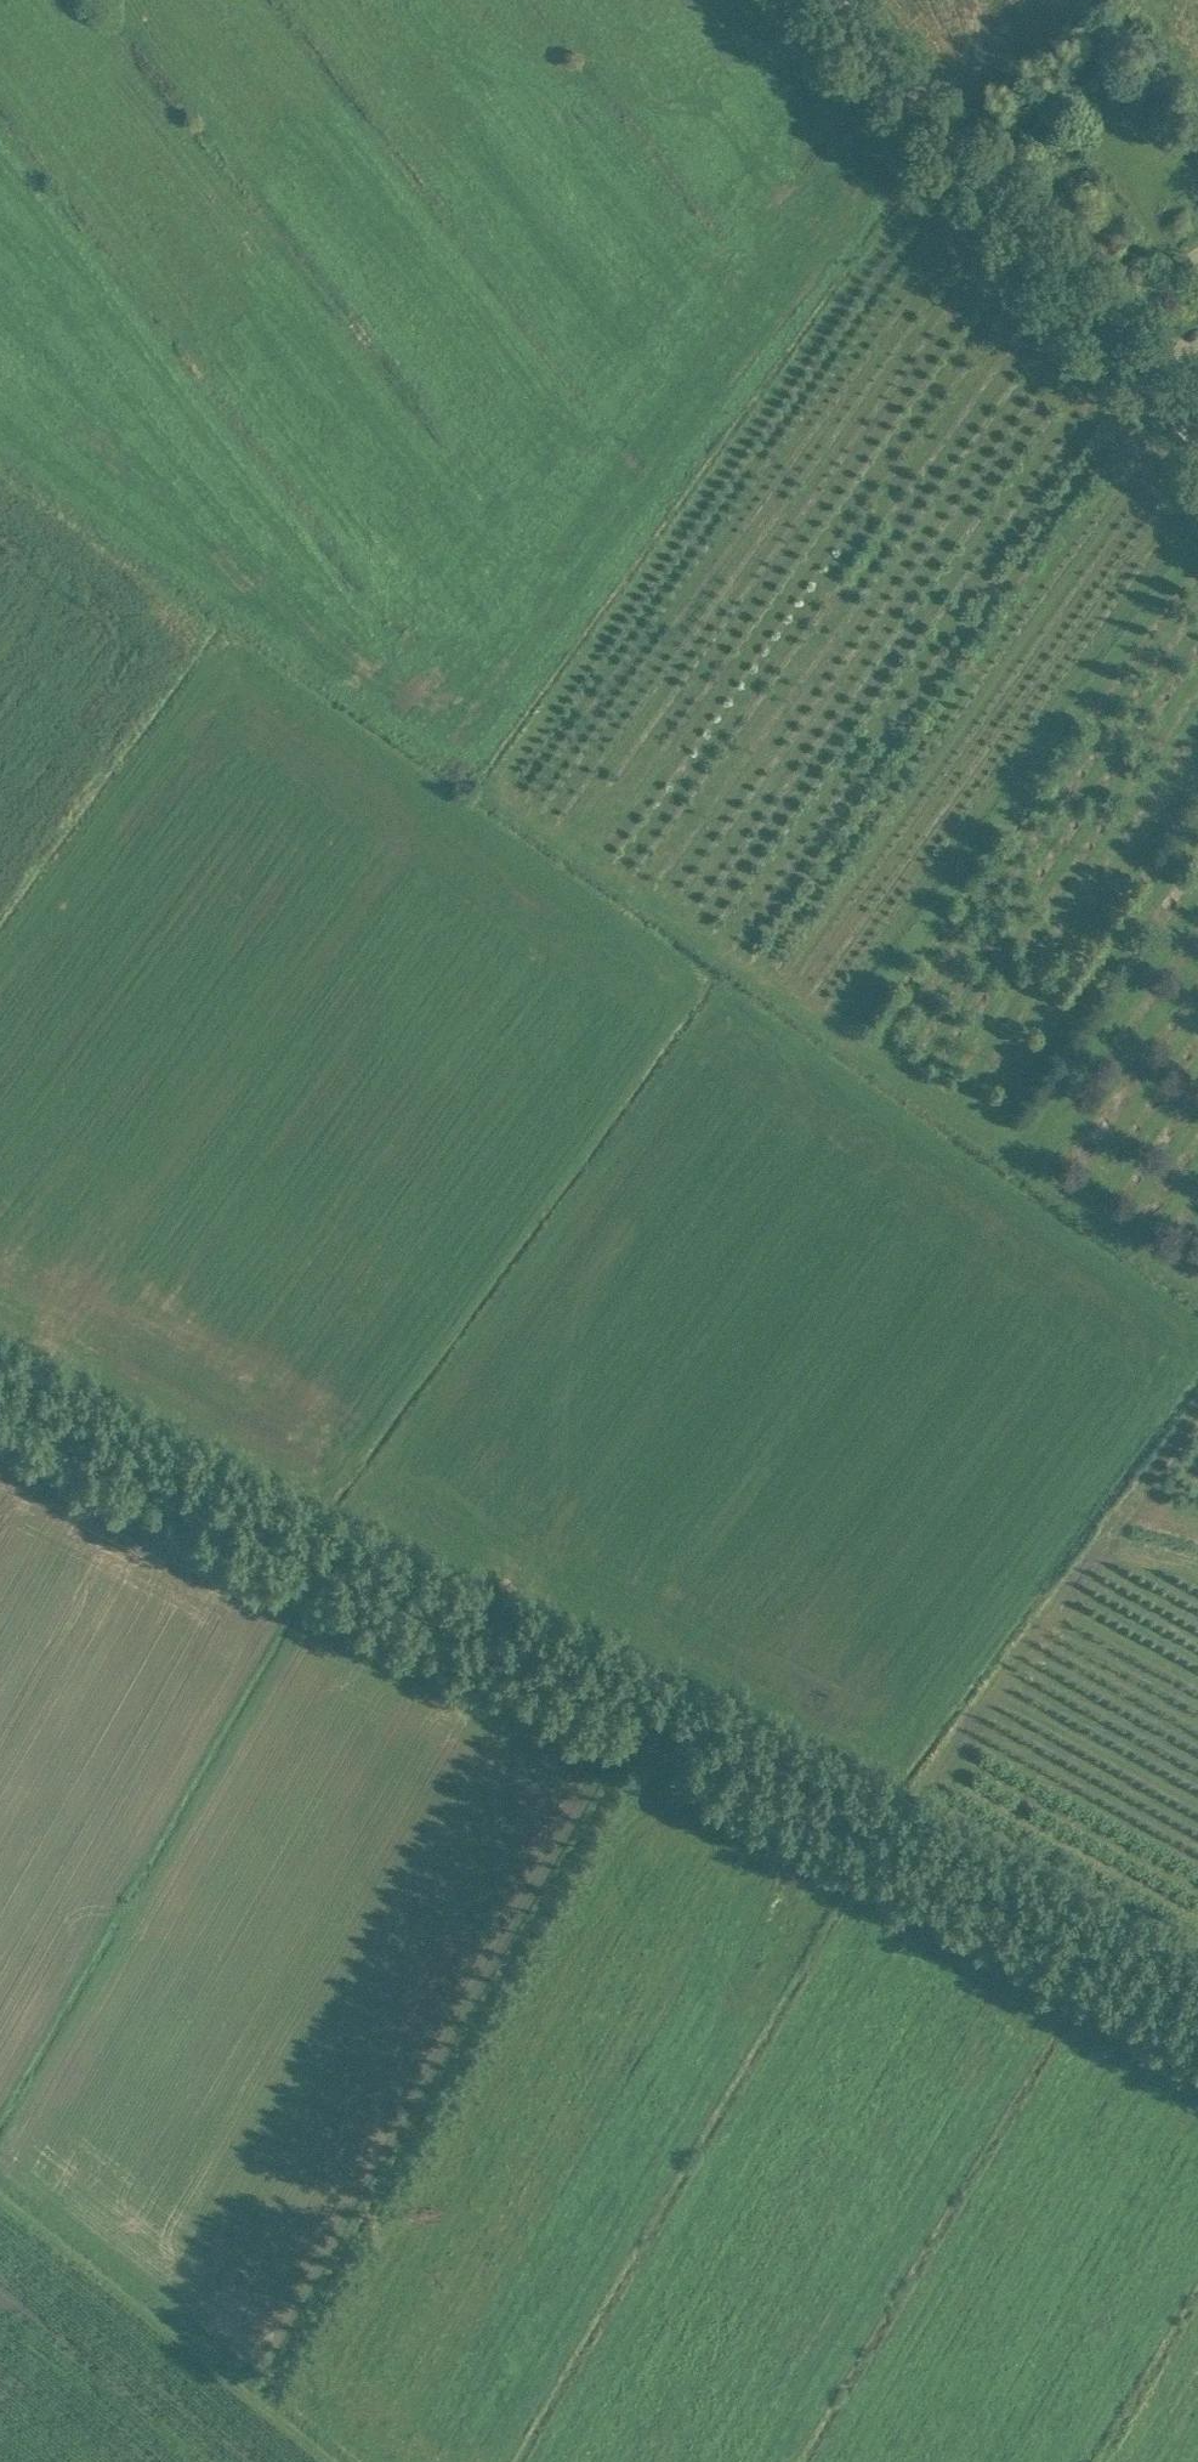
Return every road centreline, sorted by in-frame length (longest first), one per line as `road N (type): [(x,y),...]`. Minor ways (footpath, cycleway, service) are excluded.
road 1 (track): [(1197,1990),(609,1661),(0,1363)]
road 2 (tertiary): [(1197,431),(835,0)]

